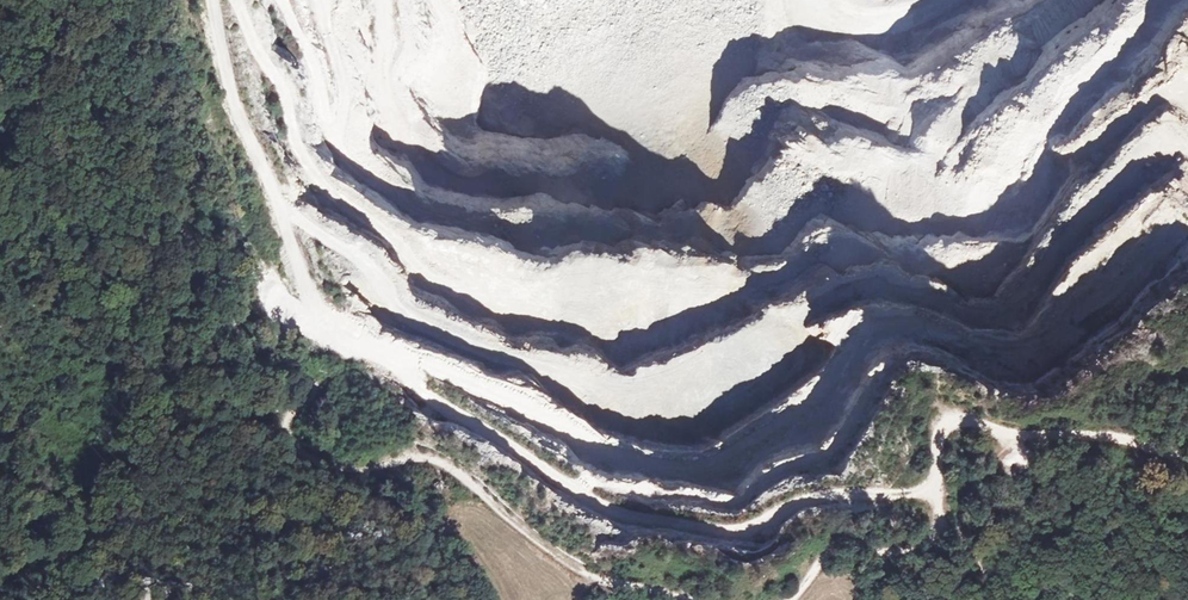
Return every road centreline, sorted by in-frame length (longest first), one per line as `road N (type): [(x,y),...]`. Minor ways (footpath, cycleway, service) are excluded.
road 1 (track): [(941,492),(800,501),(722,521),(650,520),(598,498),(372,354),(339,349),(322,330),(302,255),(235,111),(213,0)]
road 2 (track): [(214,275),(309,371),(315,387),(289,418),(300,455),(338,474),(415,455),(442,460),(599,581)]
road 3 (track): [(22,0),(41,26),(43,58),(23,86),(31,119),(87,181),(188,249),(214,275)]
road 4 (track): [(279,0),(320,89),(338,105),(345,95),(320,0)]
road 5 (track): [(792,599),(834,544),(854,538),(905,547),(946,525)]
road 6 (track): [(946,525),(937,423),(952,412),(1014,433)]
road 7 (track): [(1014,433),(1129,440),(1187,462)]

